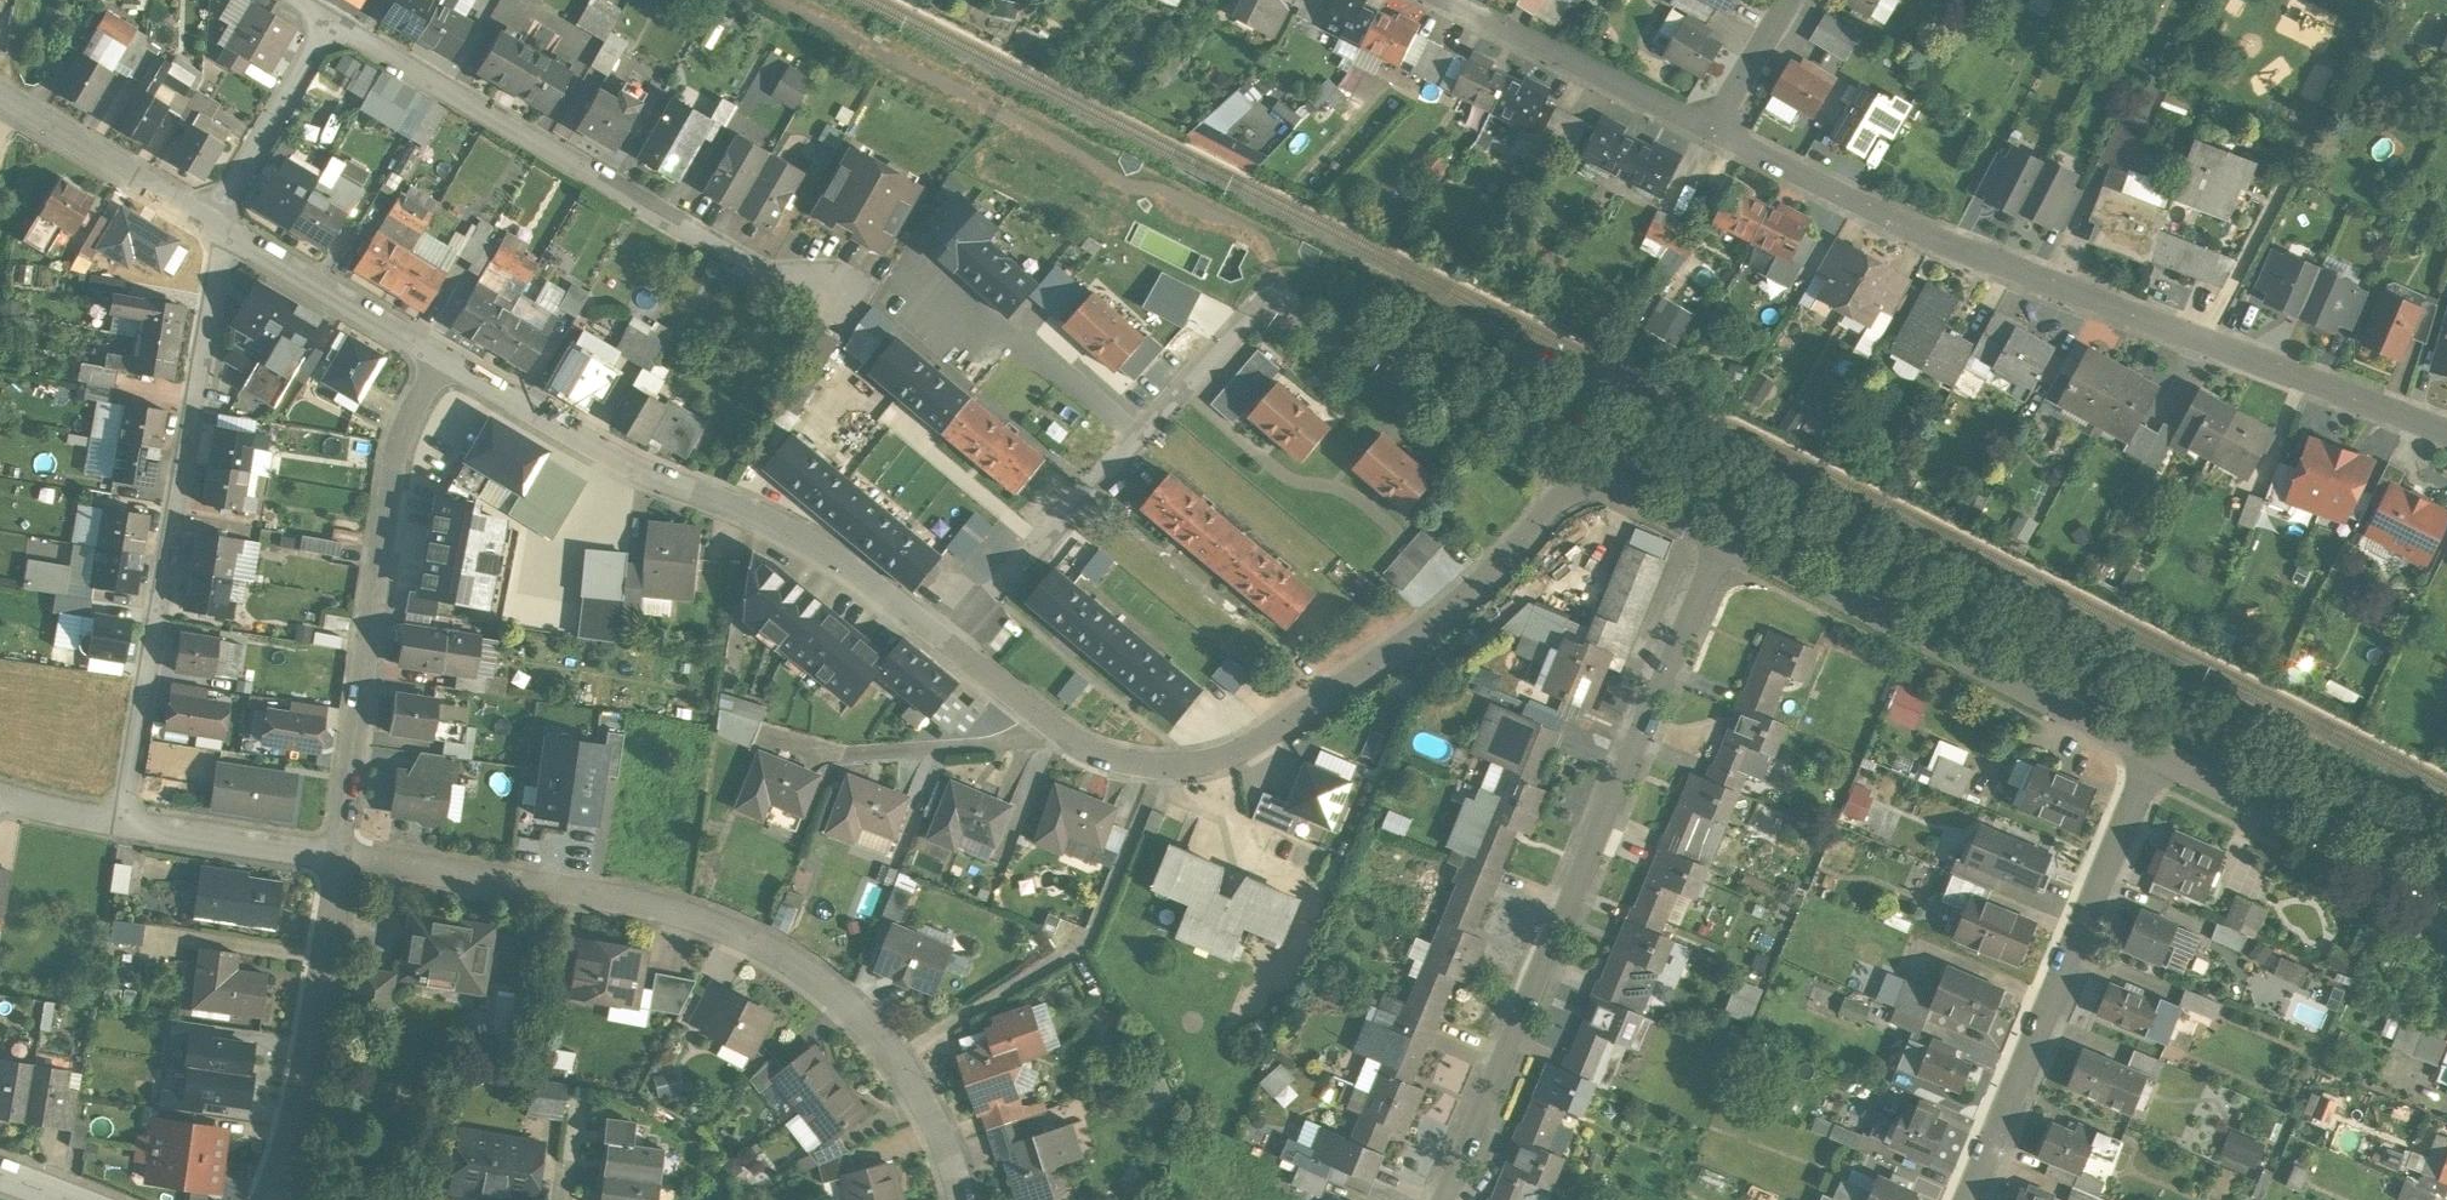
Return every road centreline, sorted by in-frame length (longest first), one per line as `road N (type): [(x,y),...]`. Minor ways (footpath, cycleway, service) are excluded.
road 1 (residential): [(941,642),(1258,305),(1537,445),(1576,486)]
road 2 (residential): [(227,216),(241,178),(336,19),(862,314)]
road 3 (residential): [(2446,432),(1906,228),(1711,131)]
road 4 (residential): [(337,857),(648,908),(768,946),(870,1021),(913,1082),(958,1173),(962,1199)]
road 5 (residential): [(1576,486),(1427,630),(1228,758),(1160,768),(1107,756),(1028,710),(941,642)]
road 6 (residential): [(1443,1199),(1723,536)]
road 7 (residential): [(127,827),(227,216)]
road 8 (residential): [(941,642),(840,555),(738,504),(640,470),(455,354)]
road 9 (residential): [(455,354),(400,445),(337,857)]
road 10 (residential): [(2157,757),(1723,536)]
road 11 (residential): [(2157,757),(1971,1199)]
road 12 (residential): [(337,857),(273,1199)]
road 13 (residential): [(2446,903),(2157,757)]
road 14 (residential): [(1711,131),(1447,0)]
road 15 (residential): [(455,354),(227,216)]
road 16 (residential): [(227,216),(0,91)]
road 17 (residential): [(127,827),(337,857)]
road 18 (residential): [(1723,536),(1620,489),(1576,486)]
road 19 (residential): [(1711,131),(1787,0)]
road 20 (residential): [(0,807),(127,827)]

